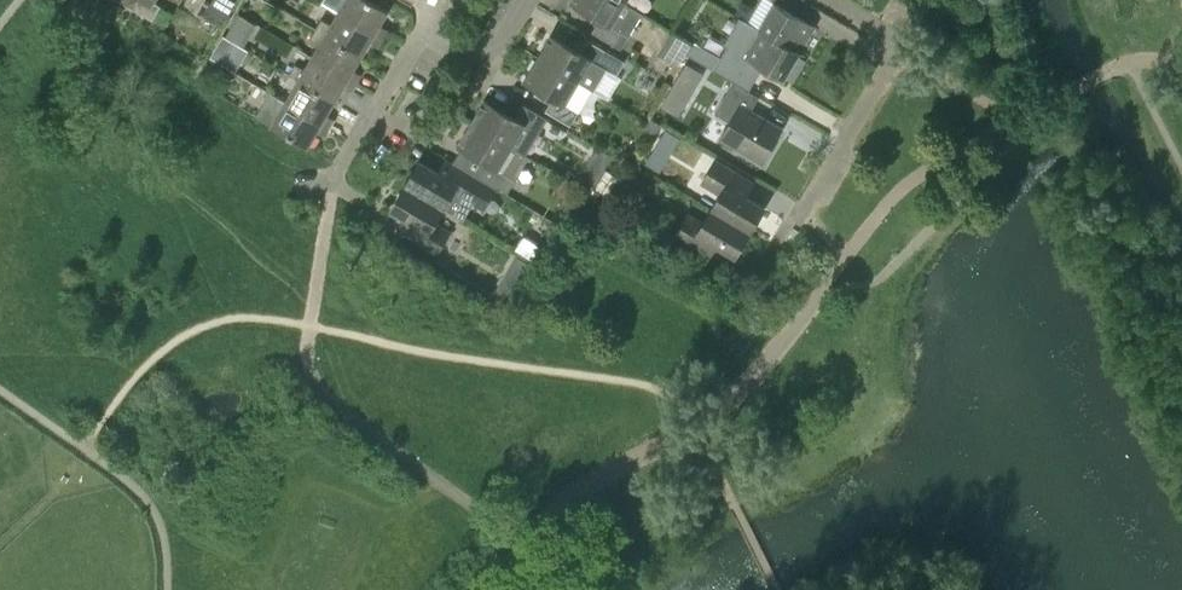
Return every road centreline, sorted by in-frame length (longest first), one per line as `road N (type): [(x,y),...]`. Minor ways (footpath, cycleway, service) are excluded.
road 1 (residential): [(797,221),(888,68),(883,33),(826,0)]
road 2 (residential): [(330,195),(336,171),(422,29)]
road 3 (residential): [(422,29),(485,66),(522,0)]

